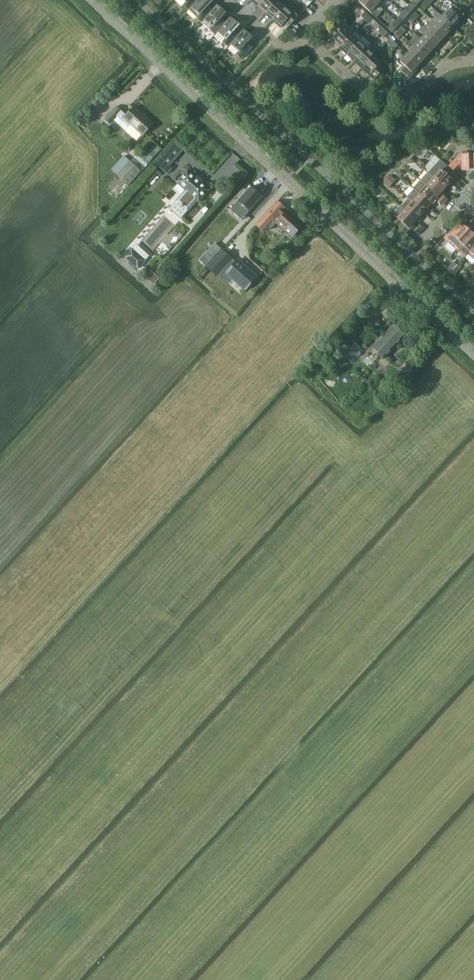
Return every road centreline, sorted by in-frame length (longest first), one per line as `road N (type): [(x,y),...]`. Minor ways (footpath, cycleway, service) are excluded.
road 1 (tertiary): [(473,356),(92,0)]
road 2 (track): [(205,341),(251,379),(362,250)]
road 3 (residential): [(473,61),(447,67),(418,89),(385,92),(362,85),(310,34)]

